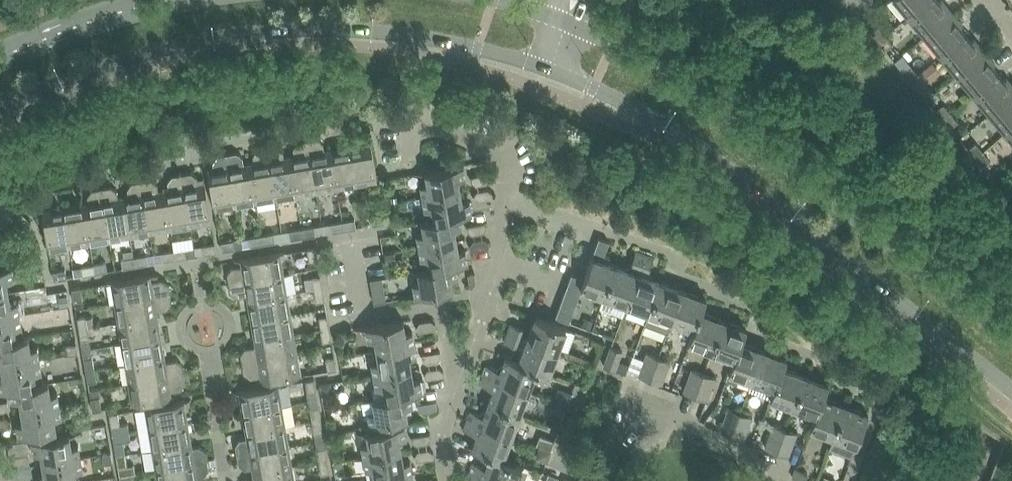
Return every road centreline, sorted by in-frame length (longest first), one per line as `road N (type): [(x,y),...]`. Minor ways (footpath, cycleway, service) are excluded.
road 1 (tertiary): [(0,110),(154,52),(290,32),(395,33),(550,73)]
road 2 (tertiary): [(550,73),(662,125),(1011,388)]
road 3 (tertiary): [(1011,338),(709,105),(567,24)]
road 4 (residential): [(494,308),(519,204),(514,166),(456,130),(414,122),(414,153)]
road 5 (residential): [(494,308),(449,303),(358,315),(346,242)]
road 6 (tertiary): [(175,0),(0,58)]
road 7 (residential): [(456,480),(450,427),(494,308)]
road 8 (residential): [(790,480),(782,465),(664,419)]

